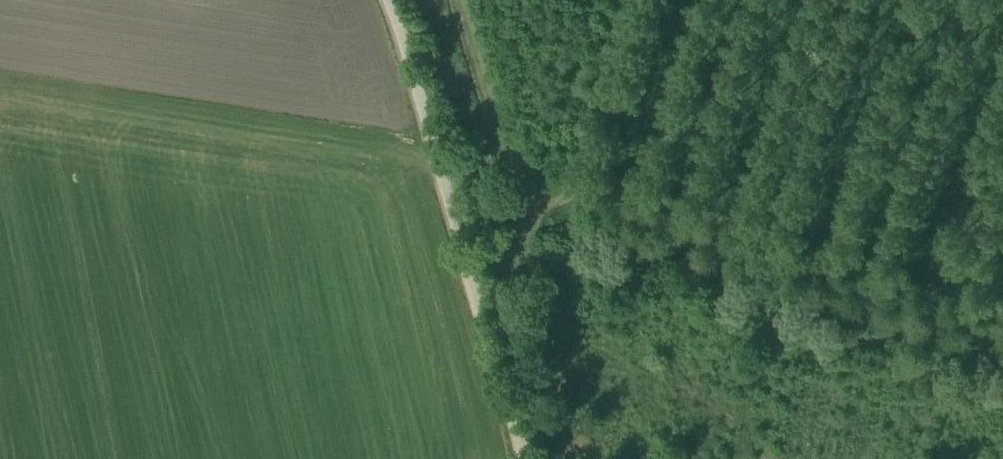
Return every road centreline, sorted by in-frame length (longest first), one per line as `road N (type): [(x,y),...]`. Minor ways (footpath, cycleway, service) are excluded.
road 1 (track): [(587,458),(528,246),(541,203),(507,158),(454,0)]
road 2 (track): [(541,203),(606,189),(1002,319)]
road 3 (unclassified): [(389,0),(523,458)]

